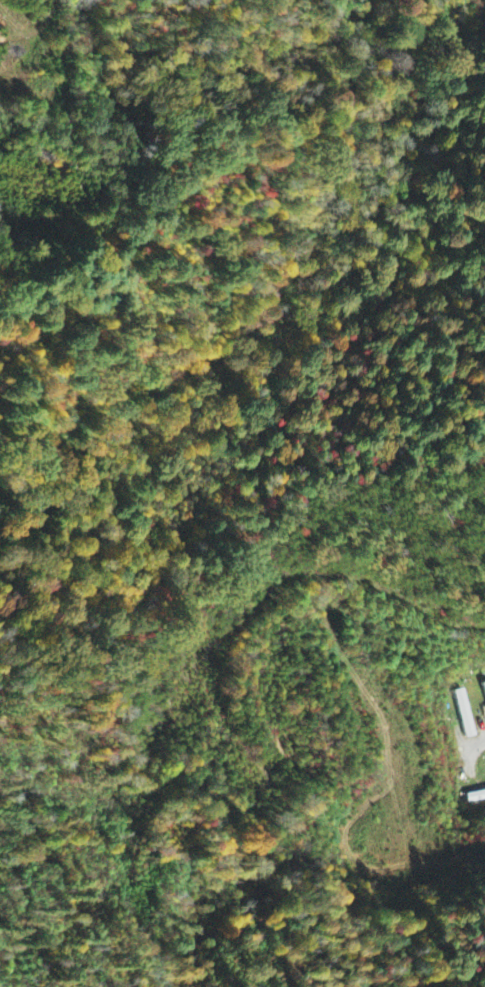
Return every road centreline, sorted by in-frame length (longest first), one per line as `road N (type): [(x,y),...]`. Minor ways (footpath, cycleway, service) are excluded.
road 1 (residential): [(484,858),(431,853),(403,816),(385,724),(329,614),(350,591)]

